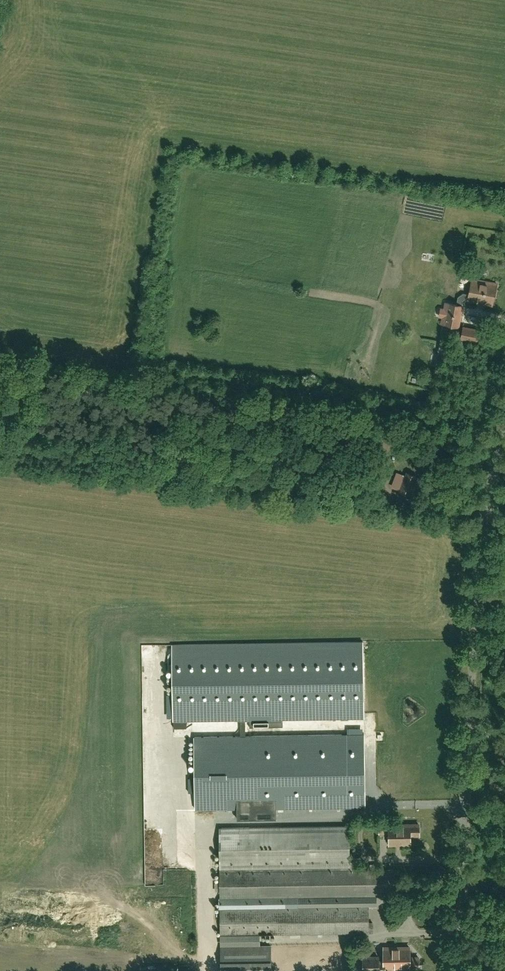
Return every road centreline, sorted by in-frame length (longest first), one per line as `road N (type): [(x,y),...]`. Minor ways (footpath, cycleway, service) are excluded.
road 1 (unclassified): [(460,970),(472,638),(504,408)]

